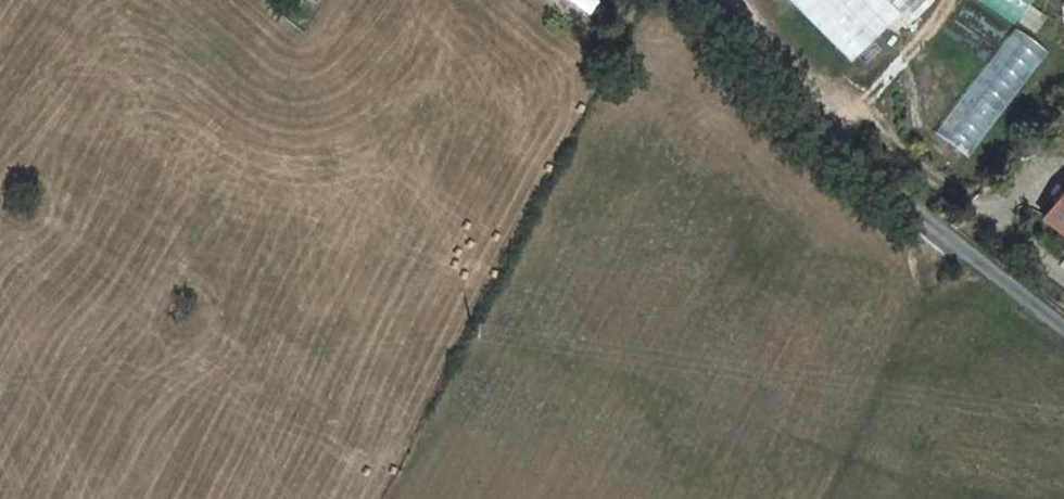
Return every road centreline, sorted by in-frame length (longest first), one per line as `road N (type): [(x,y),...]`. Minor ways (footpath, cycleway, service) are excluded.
road 1 (residential): [(699,0),(810,123),(1063,325)]

